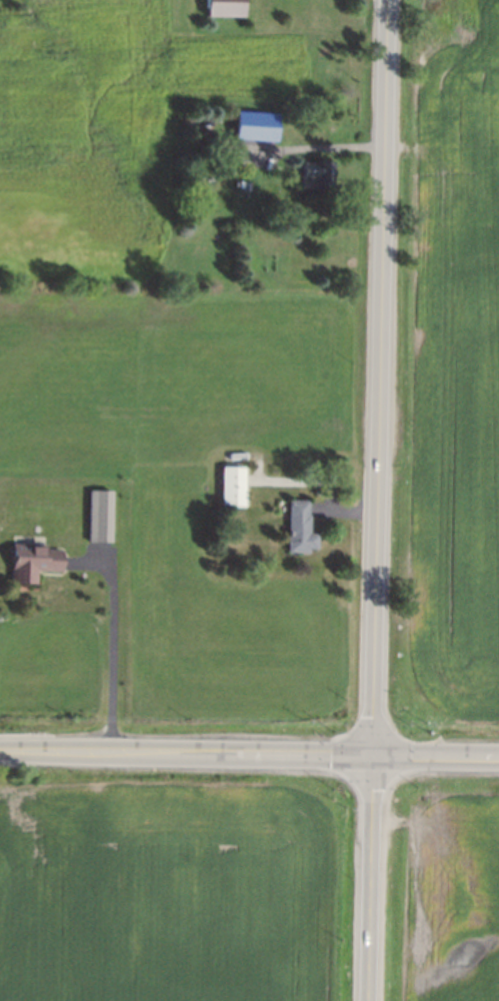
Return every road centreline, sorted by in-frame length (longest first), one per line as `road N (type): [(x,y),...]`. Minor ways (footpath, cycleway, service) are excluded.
road 1 (secondary): [(376,758),(391,0)]
road 2 (primary): [(0,753),(498,760)]
road 3 (secondary): [(372,1000),(376,758)]

